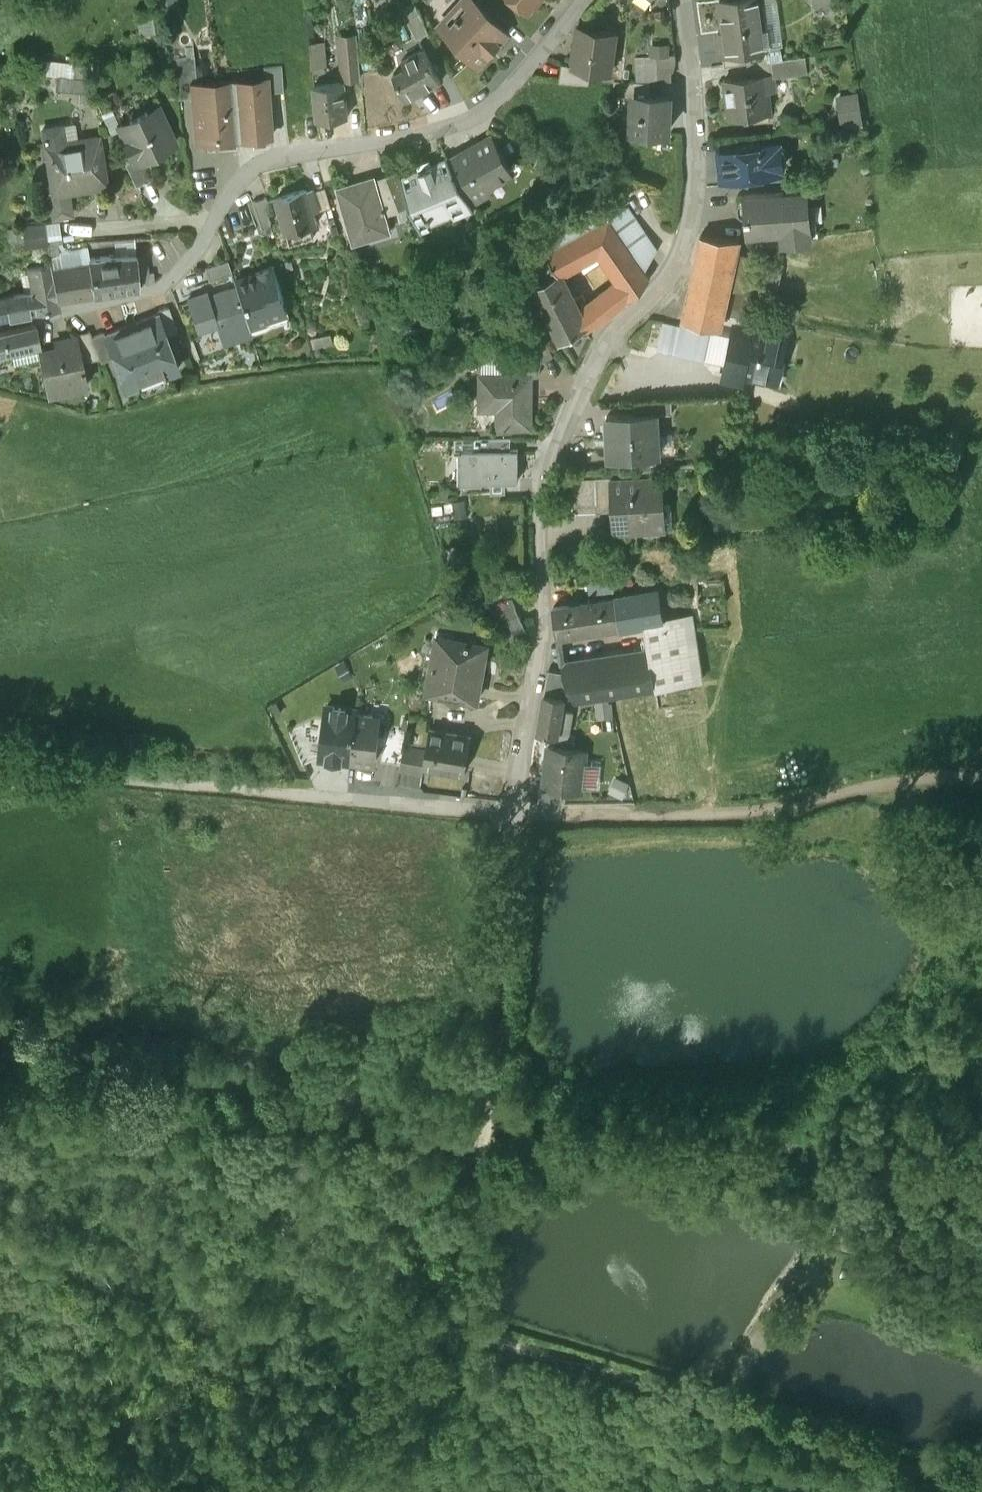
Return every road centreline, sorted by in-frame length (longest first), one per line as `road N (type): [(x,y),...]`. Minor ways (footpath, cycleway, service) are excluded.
road 1 (unclassified): [(515,806),(543,623),(536,532),(546,479),(580,379),(656,294),(694,207),(698,141),(681,0)]
road 2 (residential): [(579,0),(480,104),(442,118),(294,142),(244,164),(161,277),(101,297),(0,313)]
road 3 (unclassified): [(965,1491),(446,1334)]
road 4 (unclassified): [(515,806),(488,1107),(446,1334)]
road 5 (residential): [(0,772),(117,765),(515,806)]
road 6 (track): [(981,775),(942,774),(734,805),(515,806)]
road 7 (track): [(446,1334),(400,1491)]

